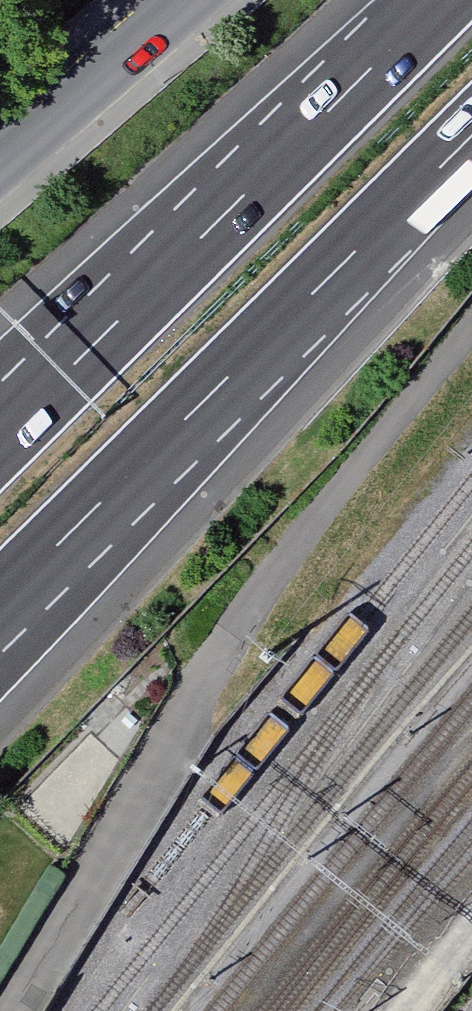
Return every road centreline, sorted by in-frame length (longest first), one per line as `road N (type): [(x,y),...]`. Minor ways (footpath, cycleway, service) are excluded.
road 1 (motorway): [(0,605),(471,140)]
road 2 (motorway): [(439,0),(0,435)]
road 3 (unclassified): [(5,1010),(213,659)]
road 4 (secondary): [(0,164),(184,0)]

